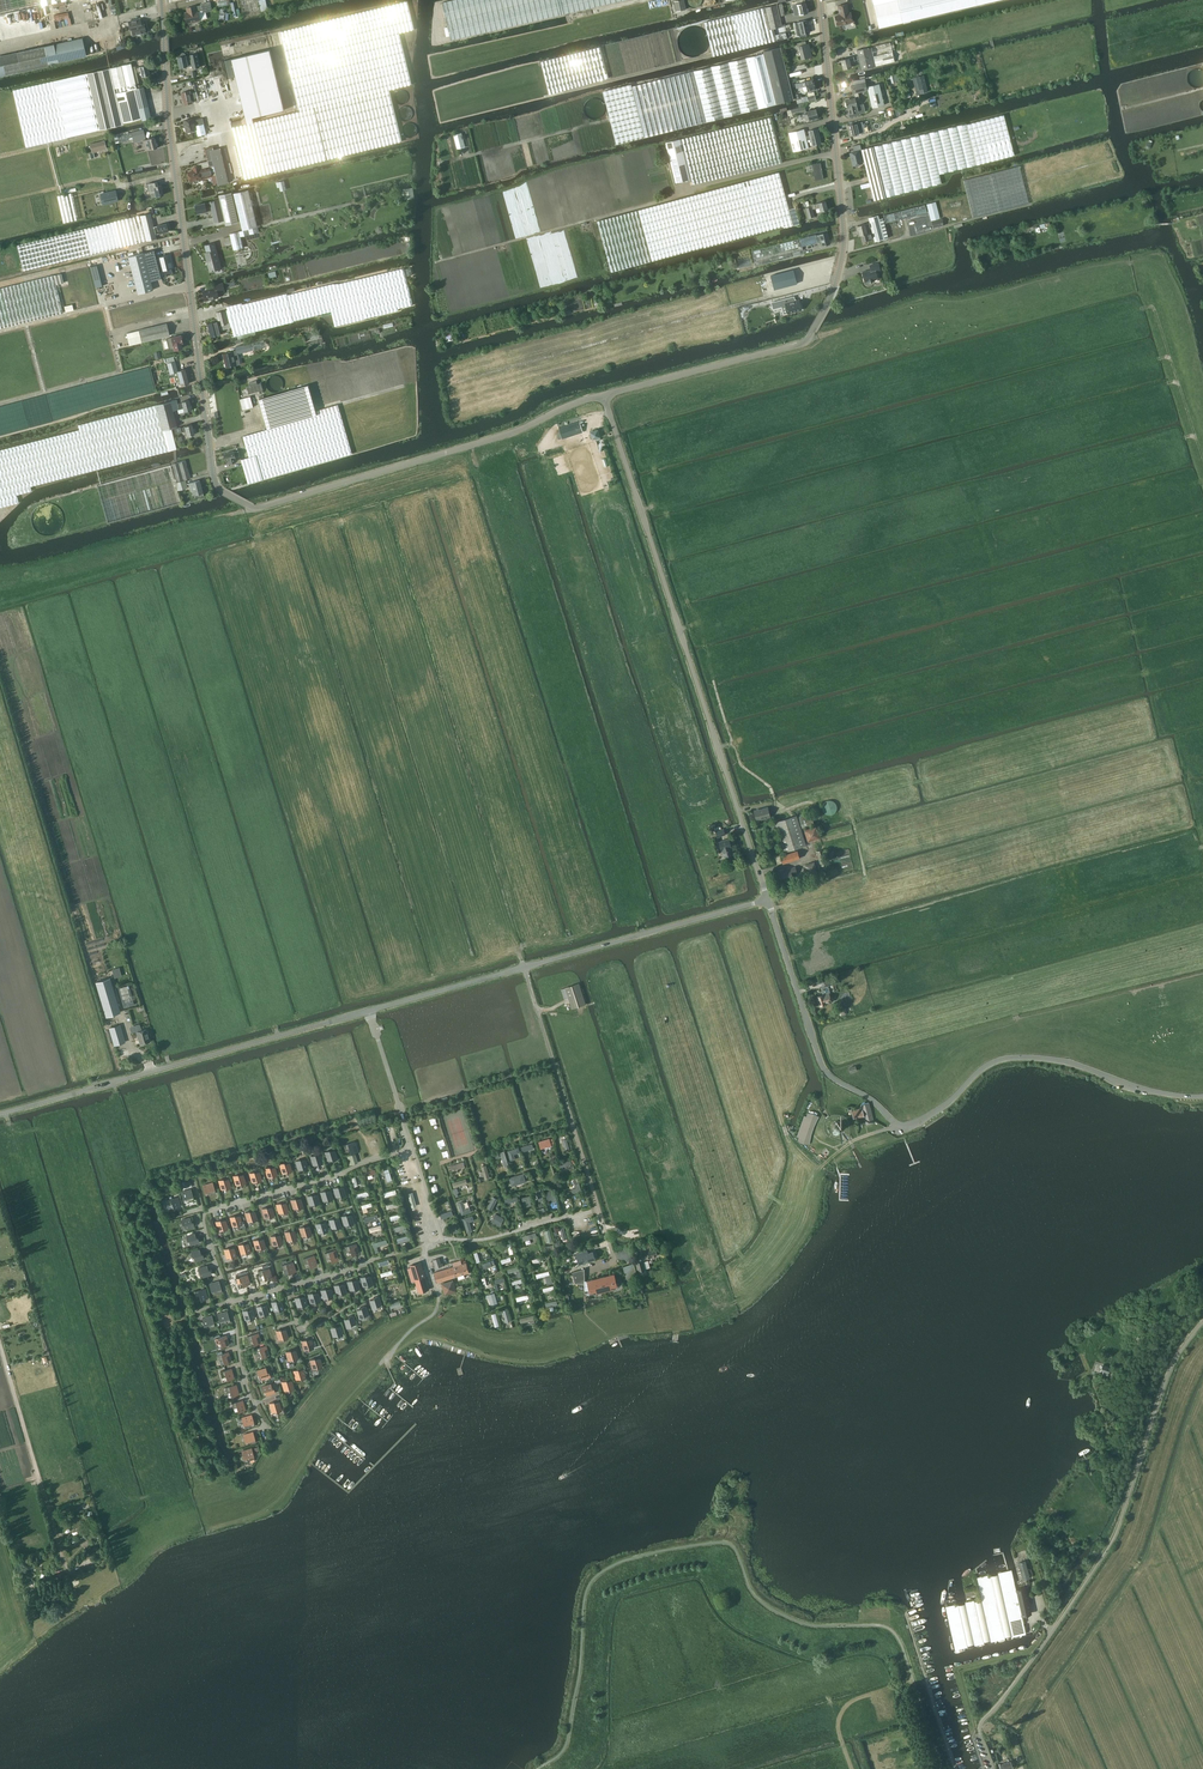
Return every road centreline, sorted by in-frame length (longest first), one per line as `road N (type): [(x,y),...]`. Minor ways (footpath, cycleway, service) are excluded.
road 1 (unclassified): [(0,1114),(768,899)]
road 2 (unclassified): [(768,899),(825,1072),(898,1124),(951,1104),(981,1069),(1004,1058),(1047,1059),(1152,1091),(1202,1096)]
road 3 (residential): [(603,395),(801,344),(827,305),(843,239),(820,0)]
road 4 (unclassified): [(768,899),(603,395)]
road 5 (residential): [(247,505),(213,477),(169,125),(161,0)]
road 6 (residential): [(247,505),(498,438),(603,395)]
road 7 (track): [(446,384),(773,295)]
road 8 (track): [(938,1768),(906,1681),(843,1711),(841,1739),(852,1768)]
road 9 (track): [(440,1240),(485,1240),(599,1207)]
road 10 (track): [(1202,458),(1156,308)]
road 11 (track): [(387,1361),(438,1308),(429,1244)]

